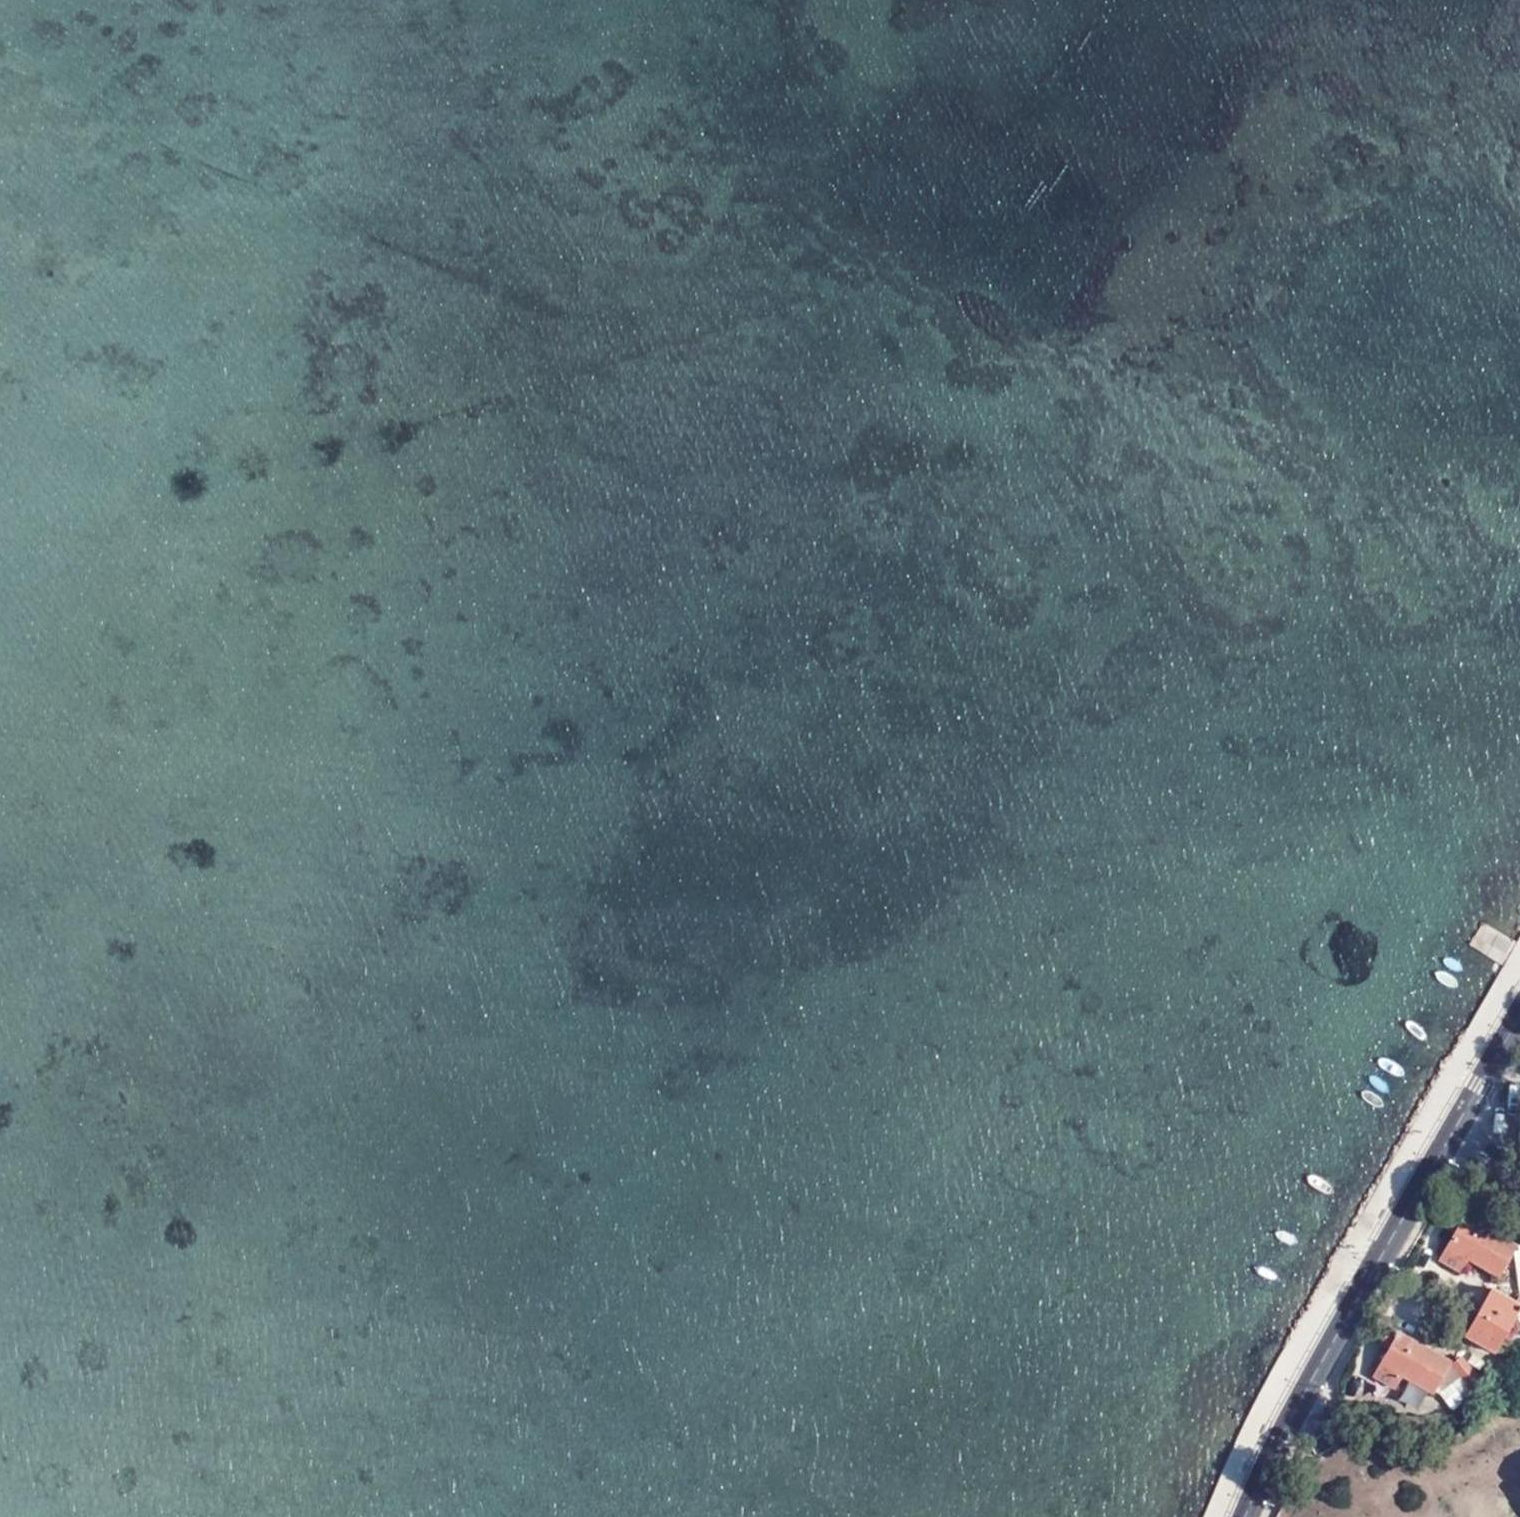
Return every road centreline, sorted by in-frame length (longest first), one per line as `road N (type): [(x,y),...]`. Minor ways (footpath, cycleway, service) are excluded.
road 1 (secondary): [(1519,1015),(1289,1430),(1250,1516)]

